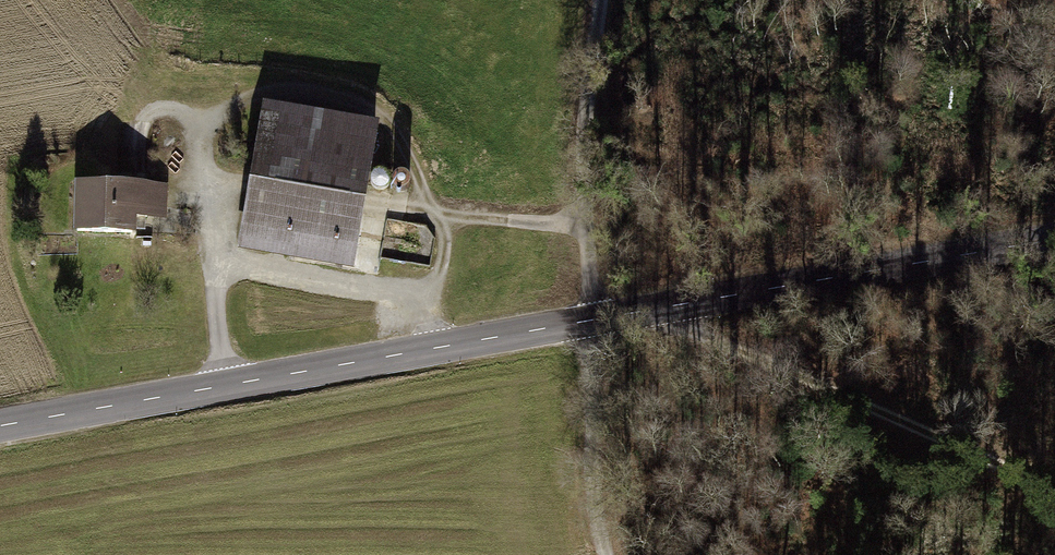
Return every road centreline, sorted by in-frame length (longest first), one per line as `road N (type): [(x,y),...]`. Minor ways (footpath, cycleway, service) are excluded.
road 1 (tertiary): [(1054,241),(0,425)]
road 2 (track): [(442,349),(434,289),(446,255),(444,218),(385,113),(263,84),(208,125),(222,387)]
road 3 (track): [(595,0),(584,78),(589,323),(595,454),(614,554)]
road 4 (track): [(1054,492),(698,330),(670,308)]
road 5 (track): [(434,289),(334,285),(216,263)]
road 6 (track): [(444,218),(588,228)]

